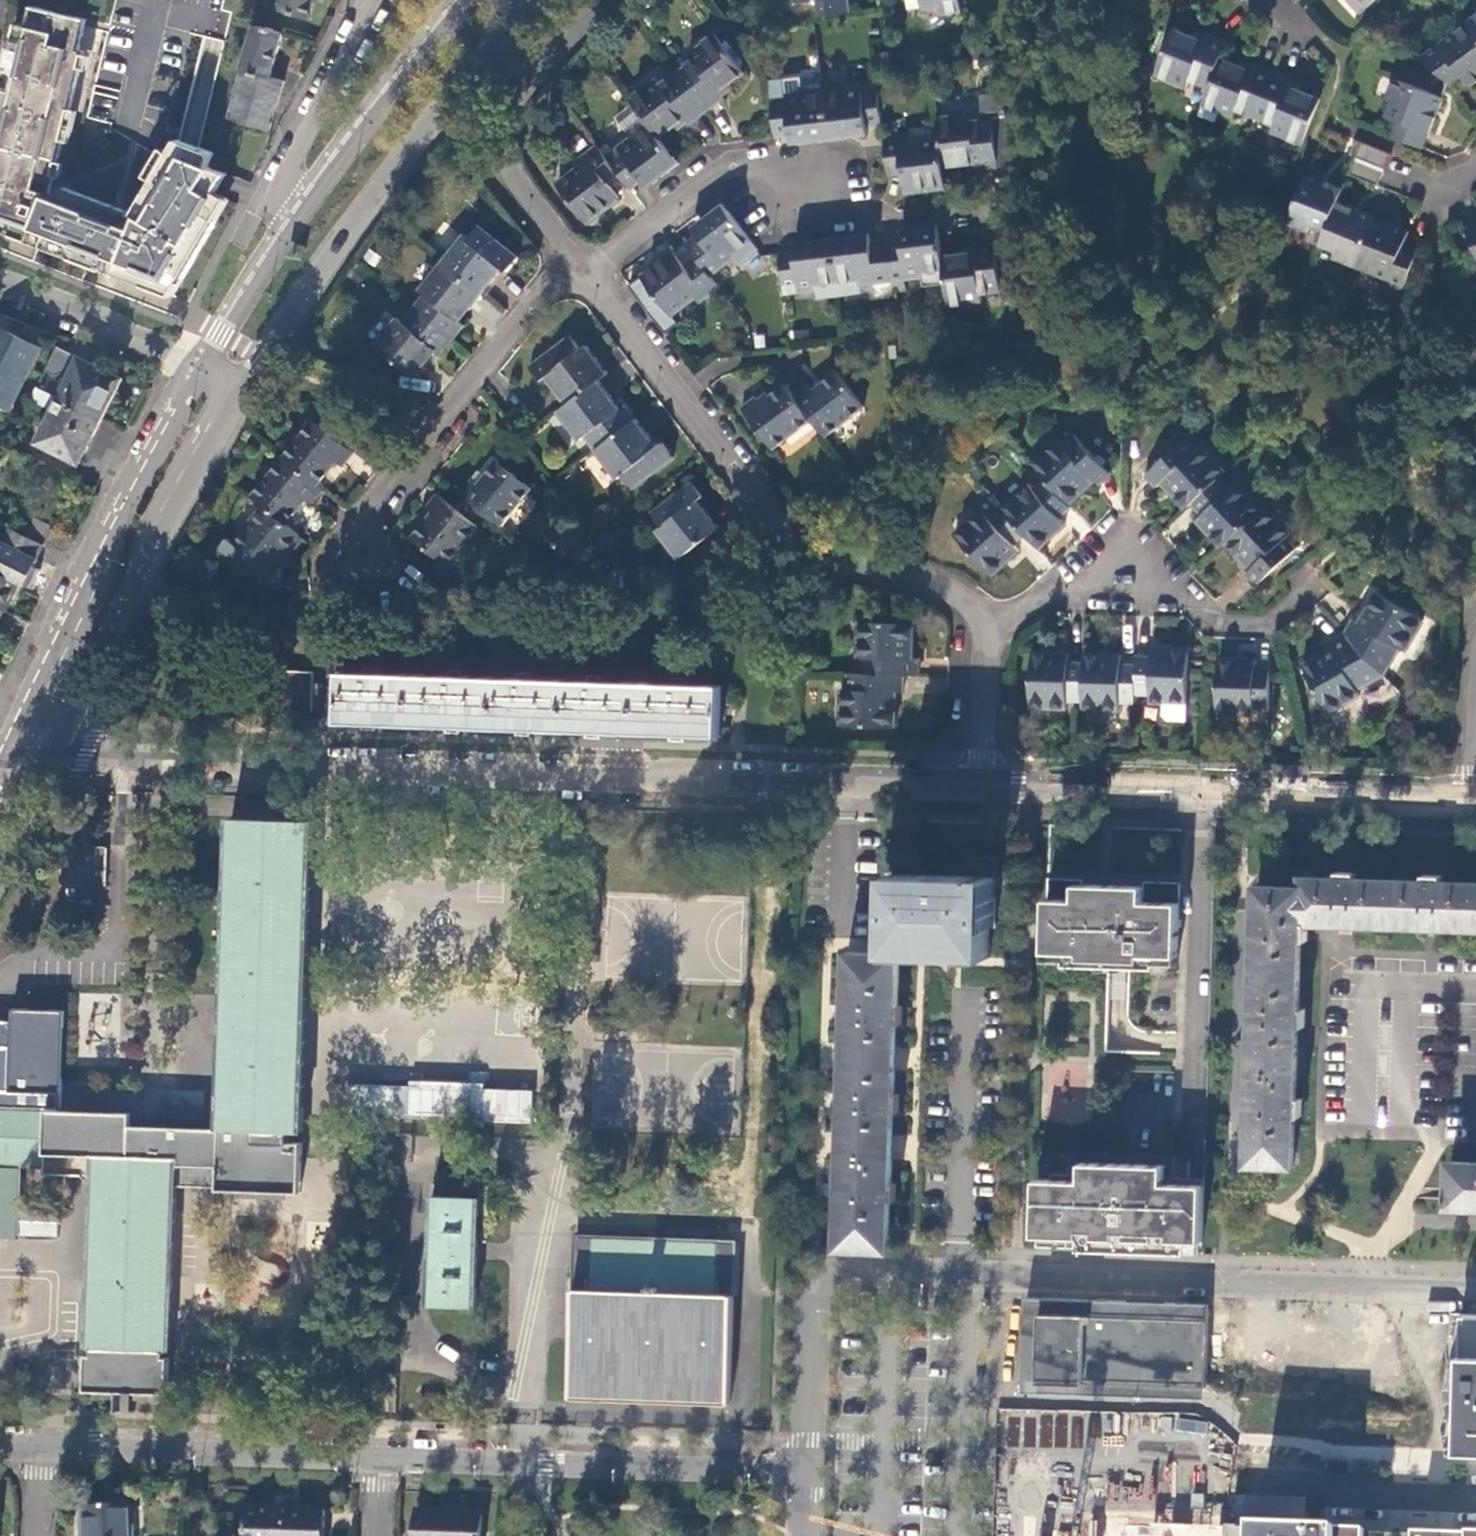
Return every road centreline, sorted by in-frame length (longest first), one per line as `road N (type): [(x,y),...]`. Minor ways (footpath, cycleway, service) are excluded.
road 1 (residential): [(50,748),(982,781)]
road 2 (residential): [(582,271),(768,518),(818,554),(956,595),(988,628)]
road 3 (primary): [(213,422),(322,265),(531,0)]
road 4 (residential): [(971,1273),(1475,1290)]
road 5 (residential): [(982,781),(1475,798)]
road 6 (residential): [(1475,1499),(1073,1482),(1045,1498),(1041,1535)]
road 7 (residential): [(808,1470),(381,1458)]
road 8 (primary): [(201,365),(17,747)]
road 9 (residential): [(326,574),(546,287),(582,271)]
road 10 (residential): [(988,628),(1057,590),(1109,586),(1188,595),(1215,627),(1271,624),(1317,582)]
road 11 (primary): [(50,748),(139,571),(153,525),(213,422)]
road 12 (residential): [(971,1273),(849,1268),(822,1281),(808,1470)]
road 13 (residential): [(381,1458),(44,1446)]
road 14 (residential): [(604,0),(519,96),(505,134),(515,180),(582,271)]
road 15 (primary): [(467,0),(273,248)]
road 16 (residential): [(582,271),(727,170),(758,169),(822,193)]
road 17 (residential): [(379,0),(268,211),(273,248)]
road 18 (residential): [(0,286),(201,365)]
road 19 (residential): [(988,628),(982,781)]
road 20 (primary): [(273,248),(201,365)]

